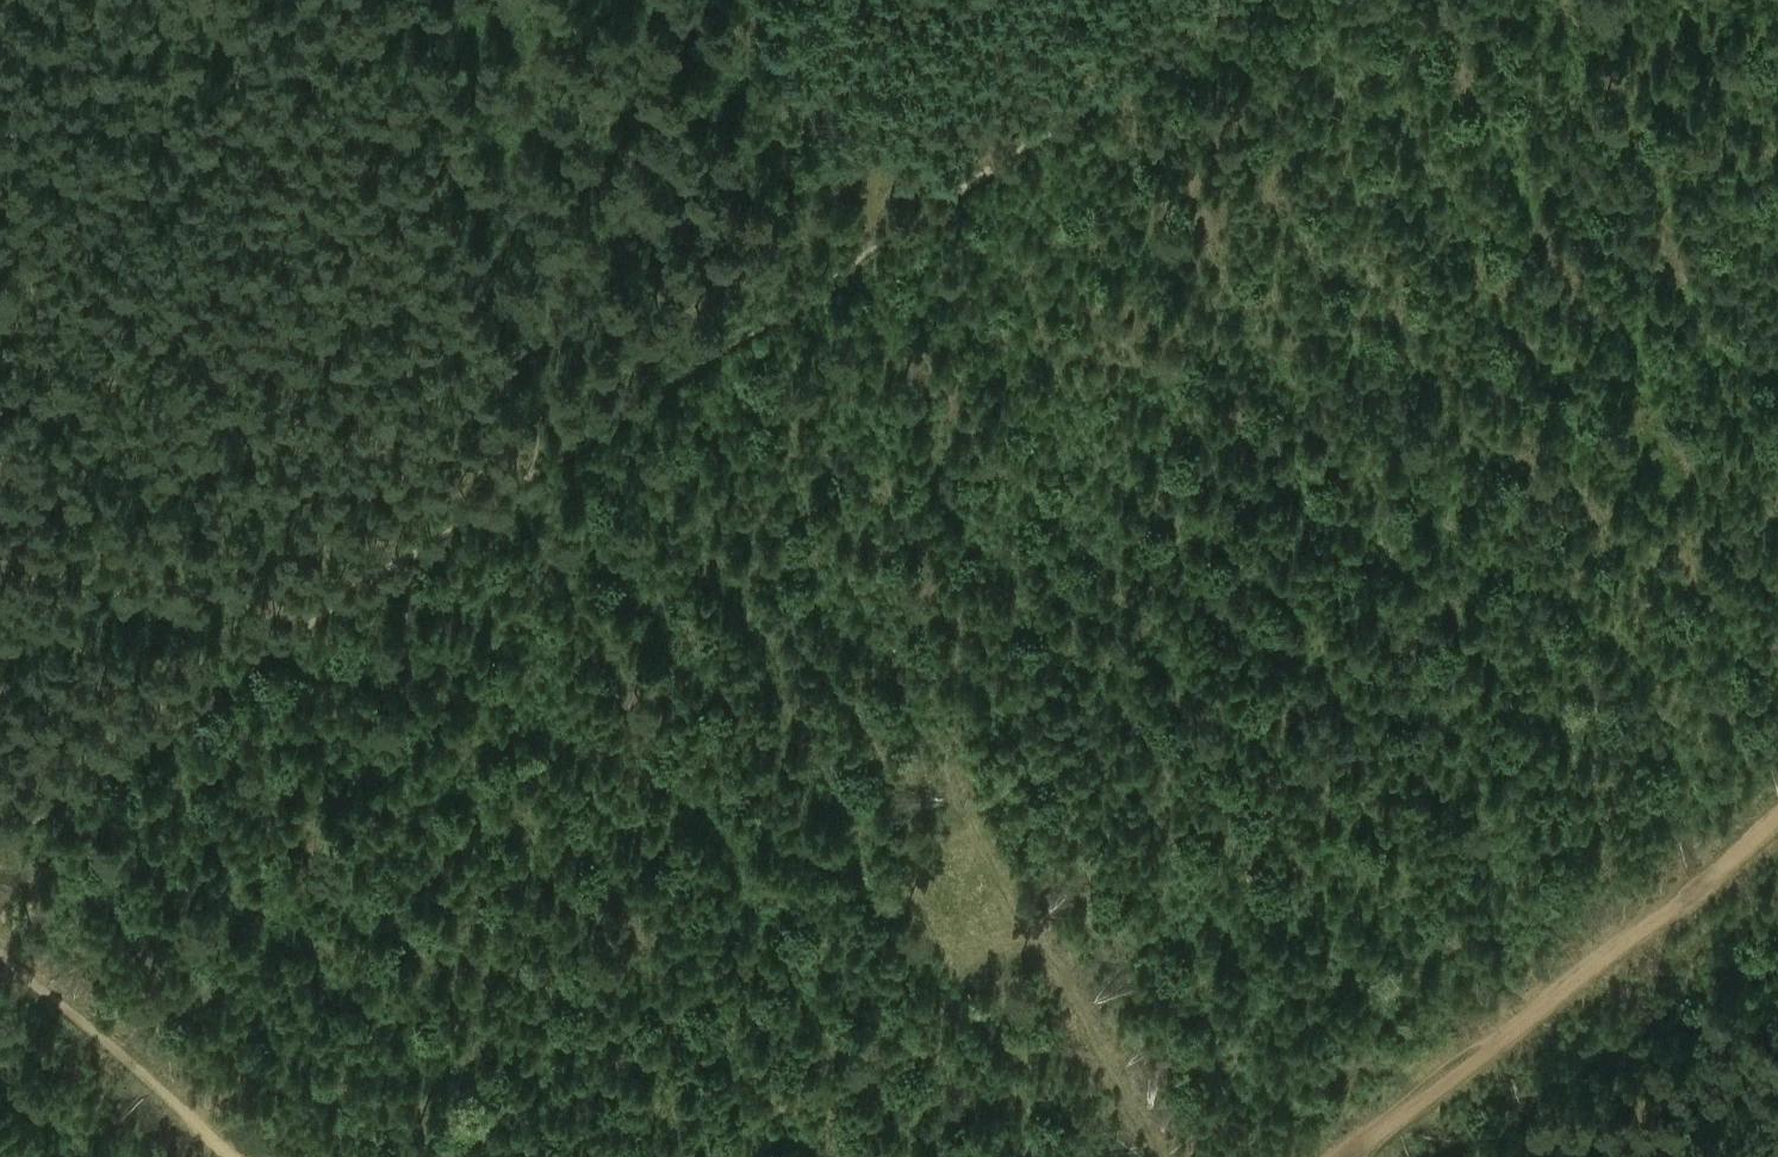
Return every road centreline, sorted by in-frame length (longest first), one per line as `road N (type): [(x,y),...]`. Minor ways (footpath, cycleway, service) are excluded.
road 1 (track): [(1330,1156),(1777,822)]
road 2 (track): [(575,0),(554,449)]
road 3 (track): [(0,952),(239,1156)]
road 4 (track): [(1200,1156),(1041,906)]

